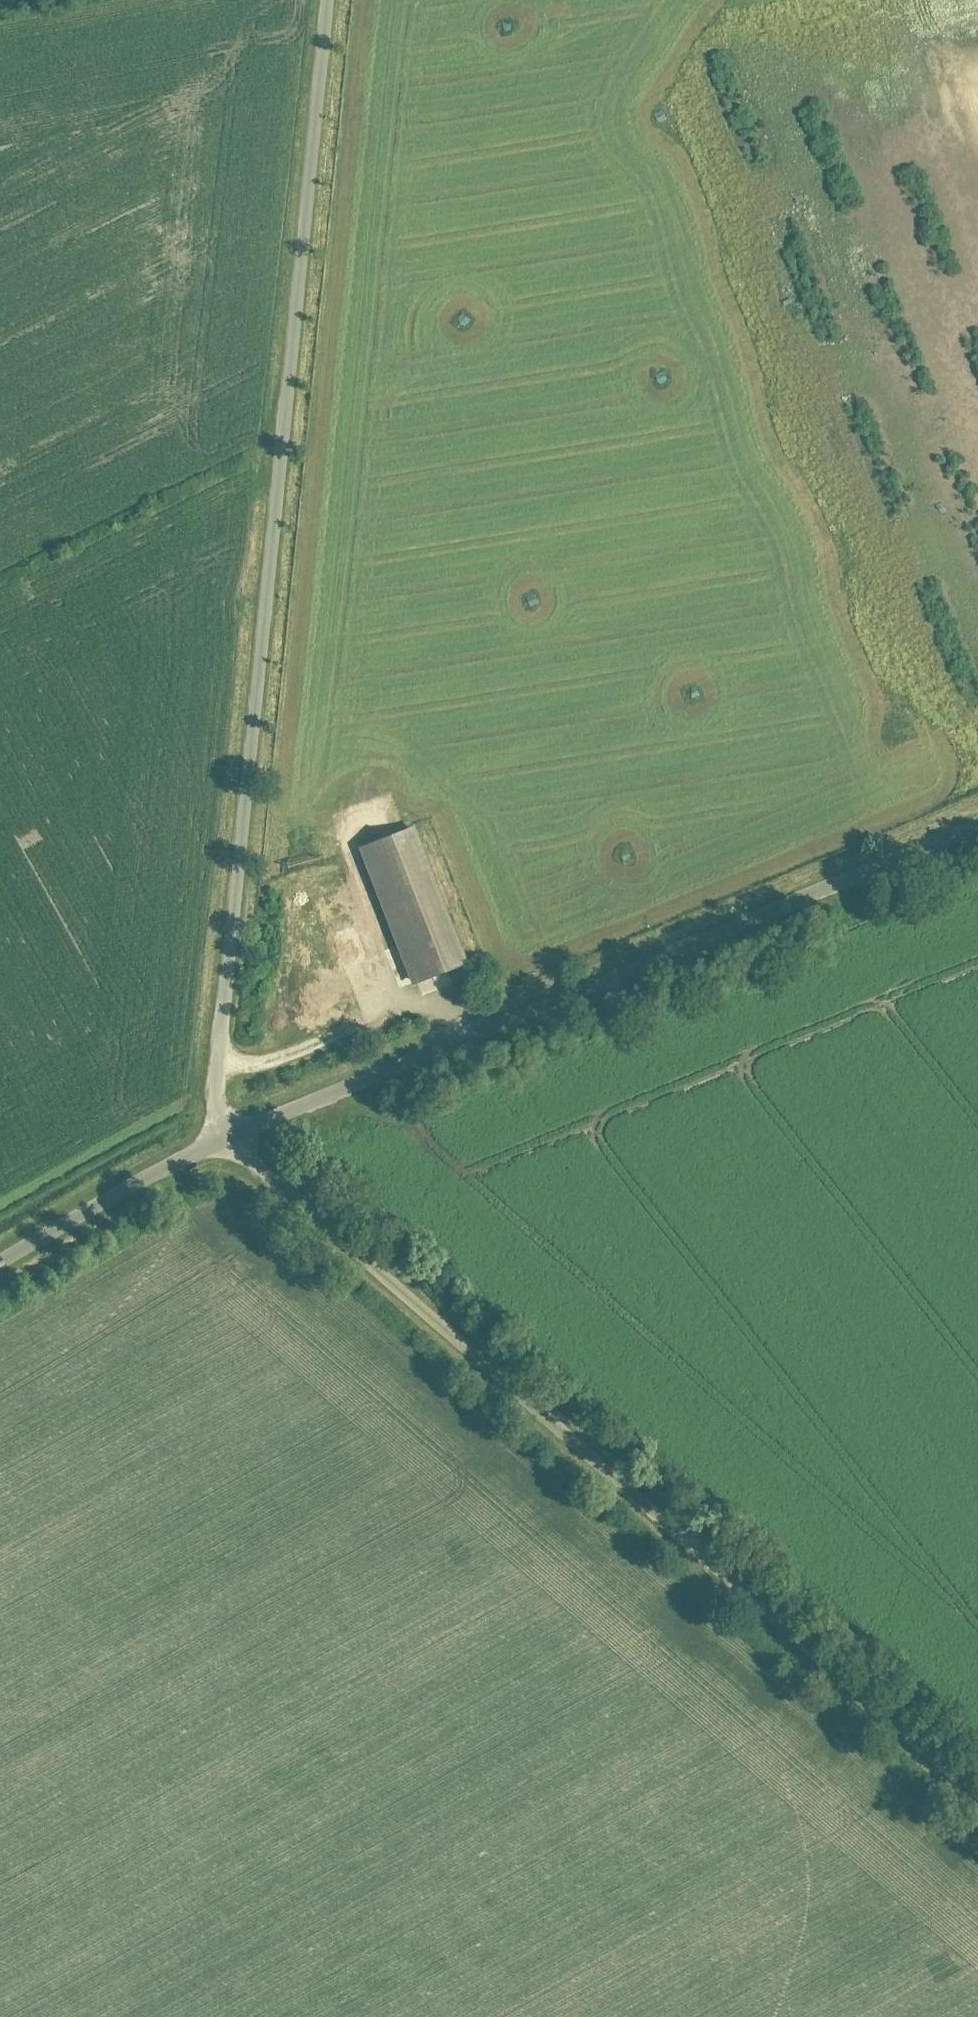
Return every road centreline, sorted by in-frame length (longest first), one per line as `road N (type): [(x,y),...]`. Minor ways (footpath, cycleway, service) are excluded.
road 1 (residential): [(326,23),(224,1034),(225,1137)]
road 2 (residential): [(225,1137),(977,1798)]
road 3 (residential): [(225,1137),(977,823)]
road 4 (residential): [(0,1269),(225,1137)]

